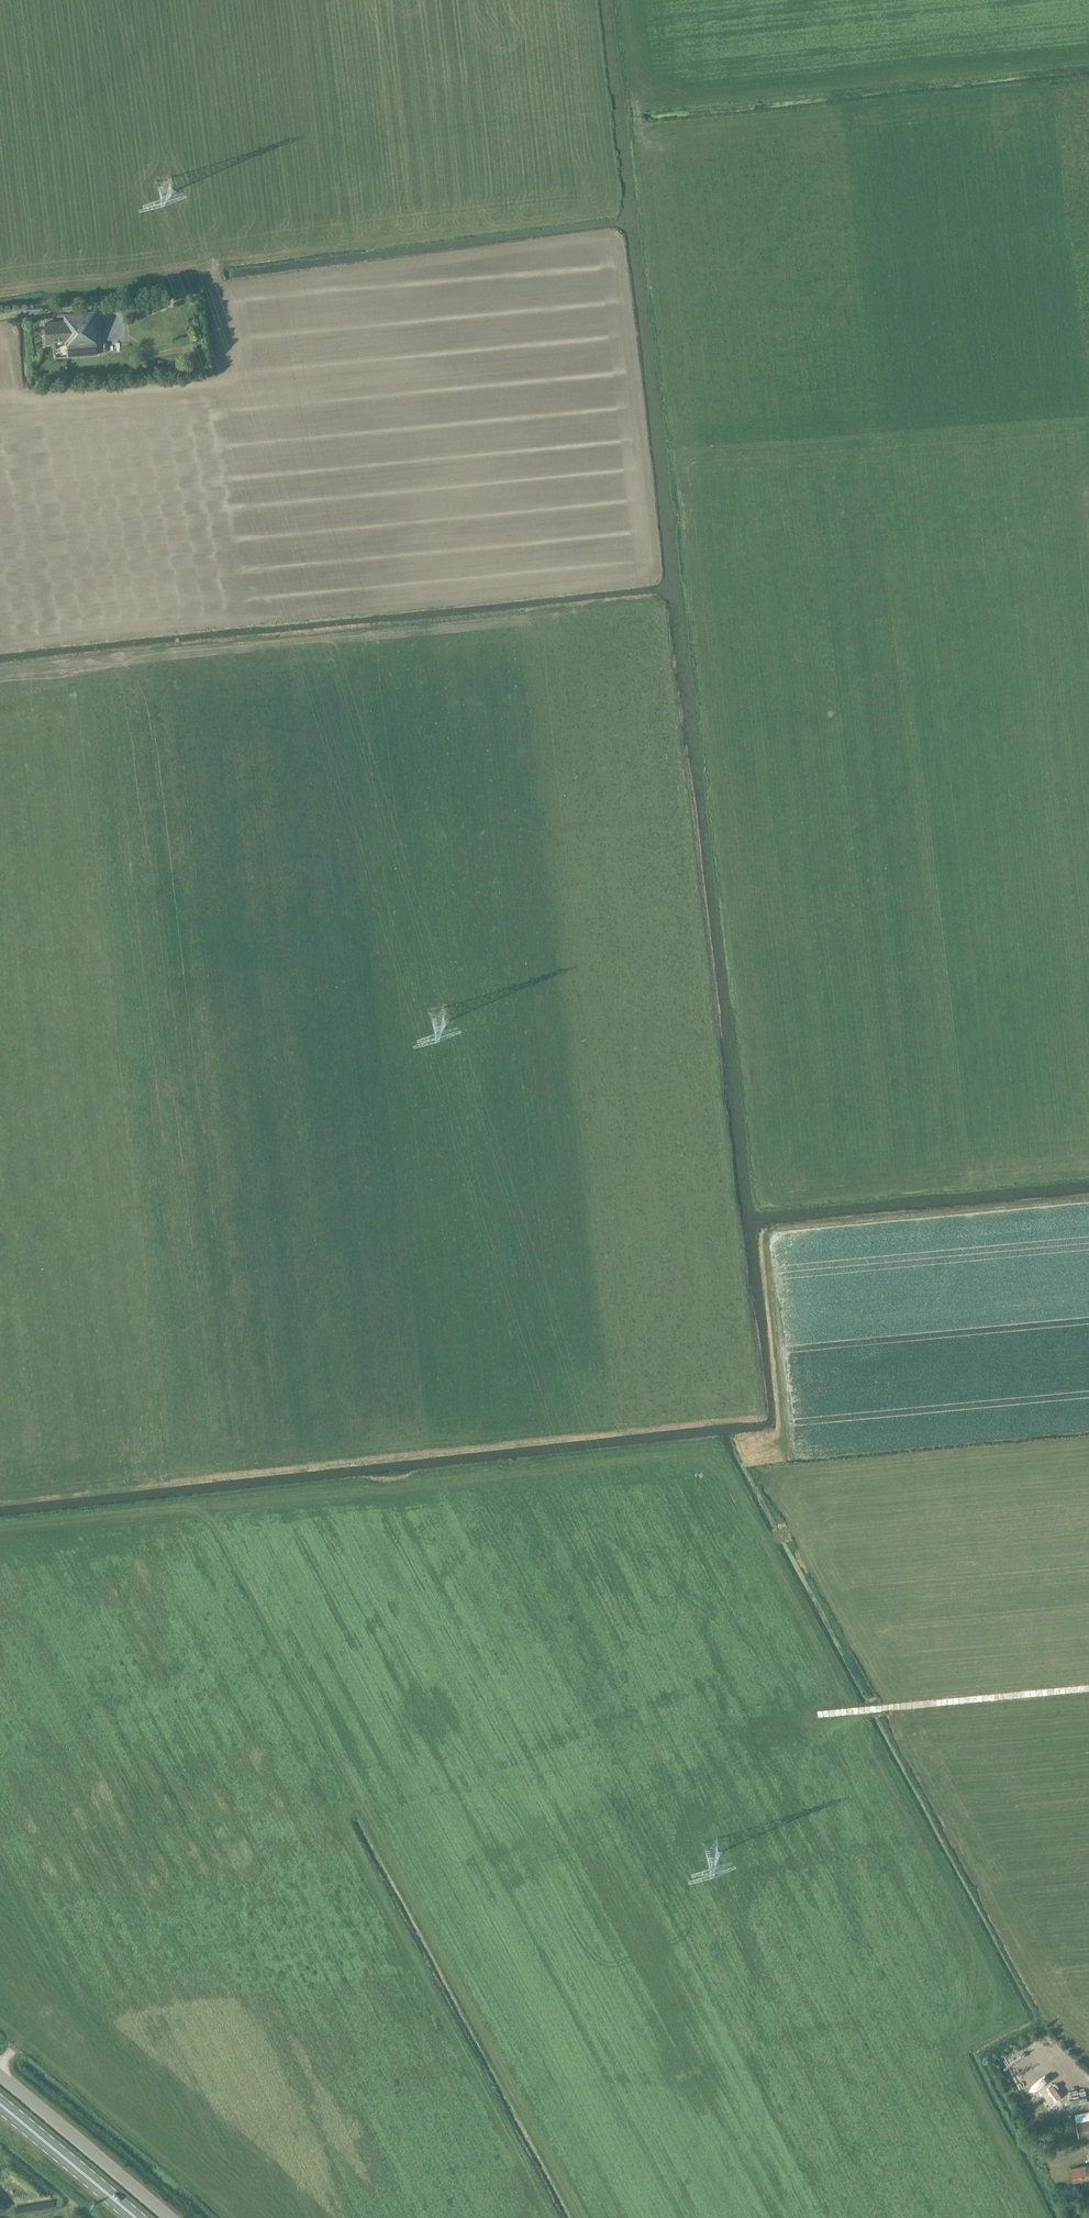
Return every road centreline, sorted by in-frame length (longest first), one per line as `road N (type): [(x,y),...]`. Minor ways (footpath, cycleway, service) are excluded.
road 1 (track): [(1088,1688),(823,1714)]
road 2 (unclassified): [(170,2217),(0,2074)]
road 3 (primary): [(137,2217),(0,2104)]

